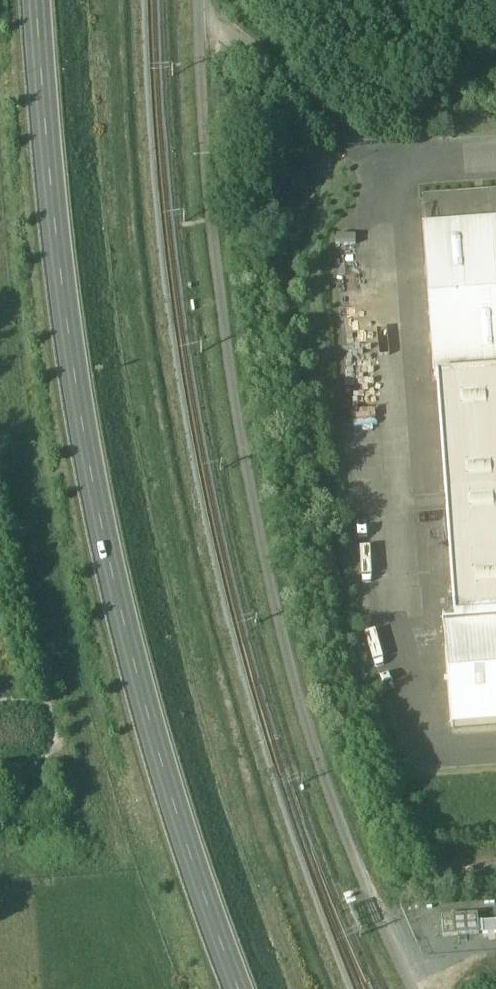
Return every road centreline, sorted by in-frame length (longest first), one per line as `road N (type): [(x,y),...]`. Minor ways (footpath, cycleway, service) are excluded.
road 1 (primary): [(239,988),(202,898),(115,587),(56,207),(37,0)]

